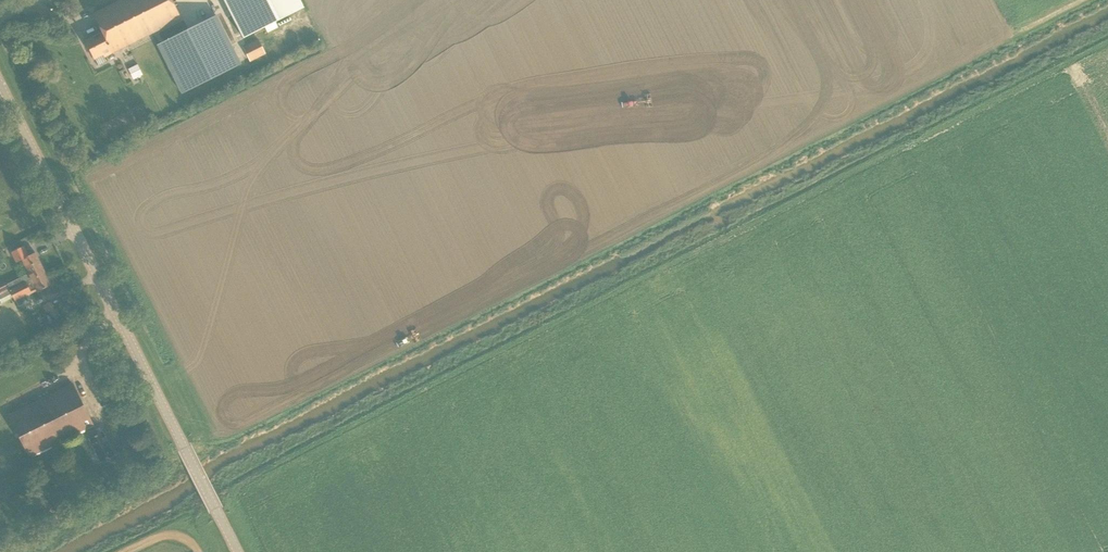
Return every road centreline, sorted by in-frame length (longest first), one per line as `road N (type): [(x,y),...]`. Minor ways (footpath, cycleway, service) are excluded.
road 1 (tertiary): [(236,551),(0,87)]

